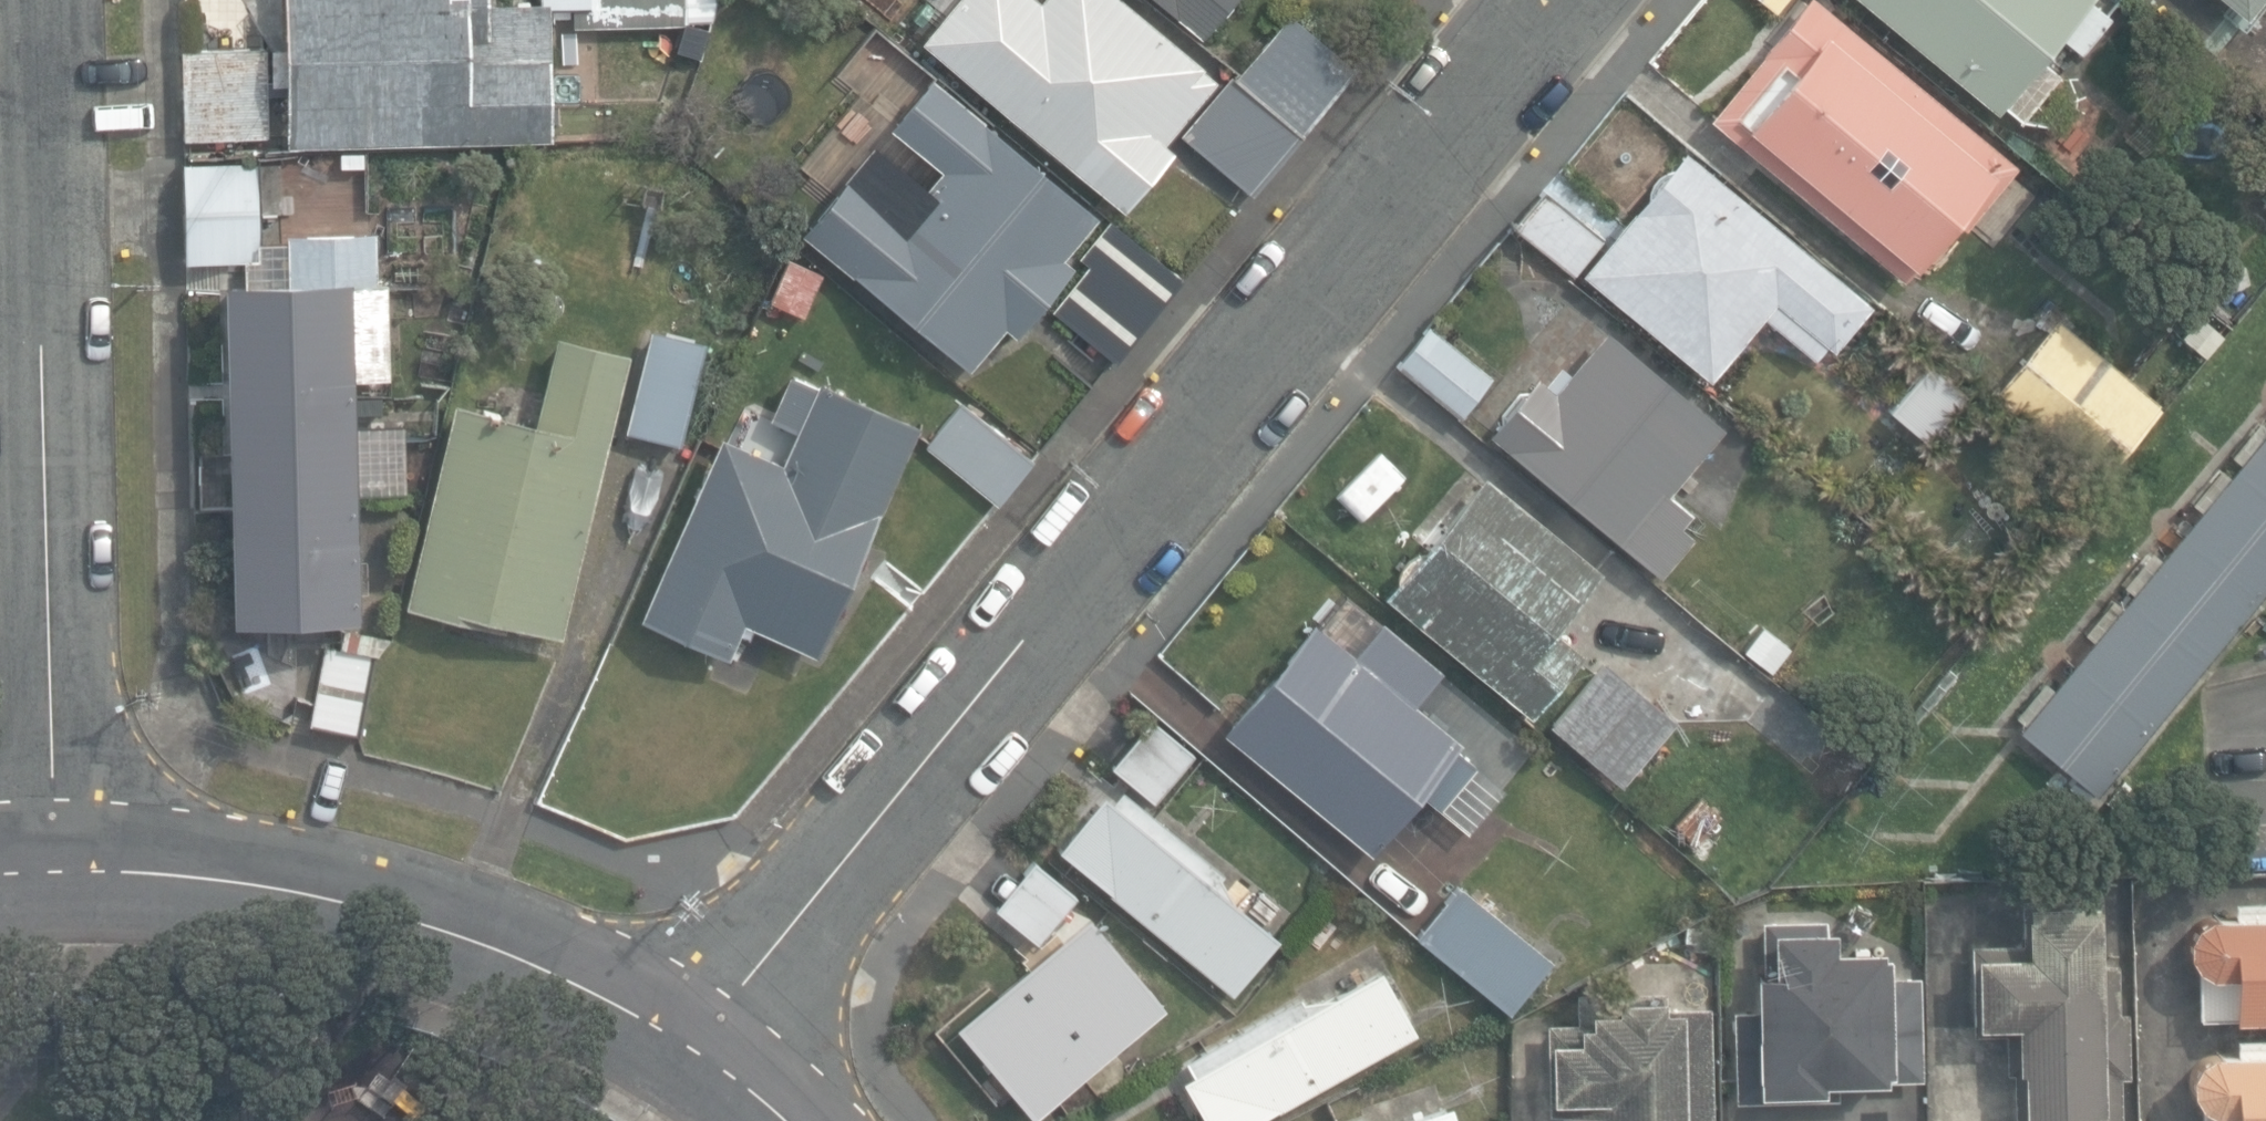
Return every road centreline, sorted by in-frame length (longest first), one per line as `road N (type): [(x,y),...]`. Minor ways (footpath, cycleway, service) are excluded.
road 1 (residential): [(1549,0),(686,1038)]
road 2 (residential): [(32,0),(58,867)]
road 3 (residential): [(58,867),(315,893),(556,974),(686,1038)]
road 4 (residential): [(686,1038),(790,1120)]

